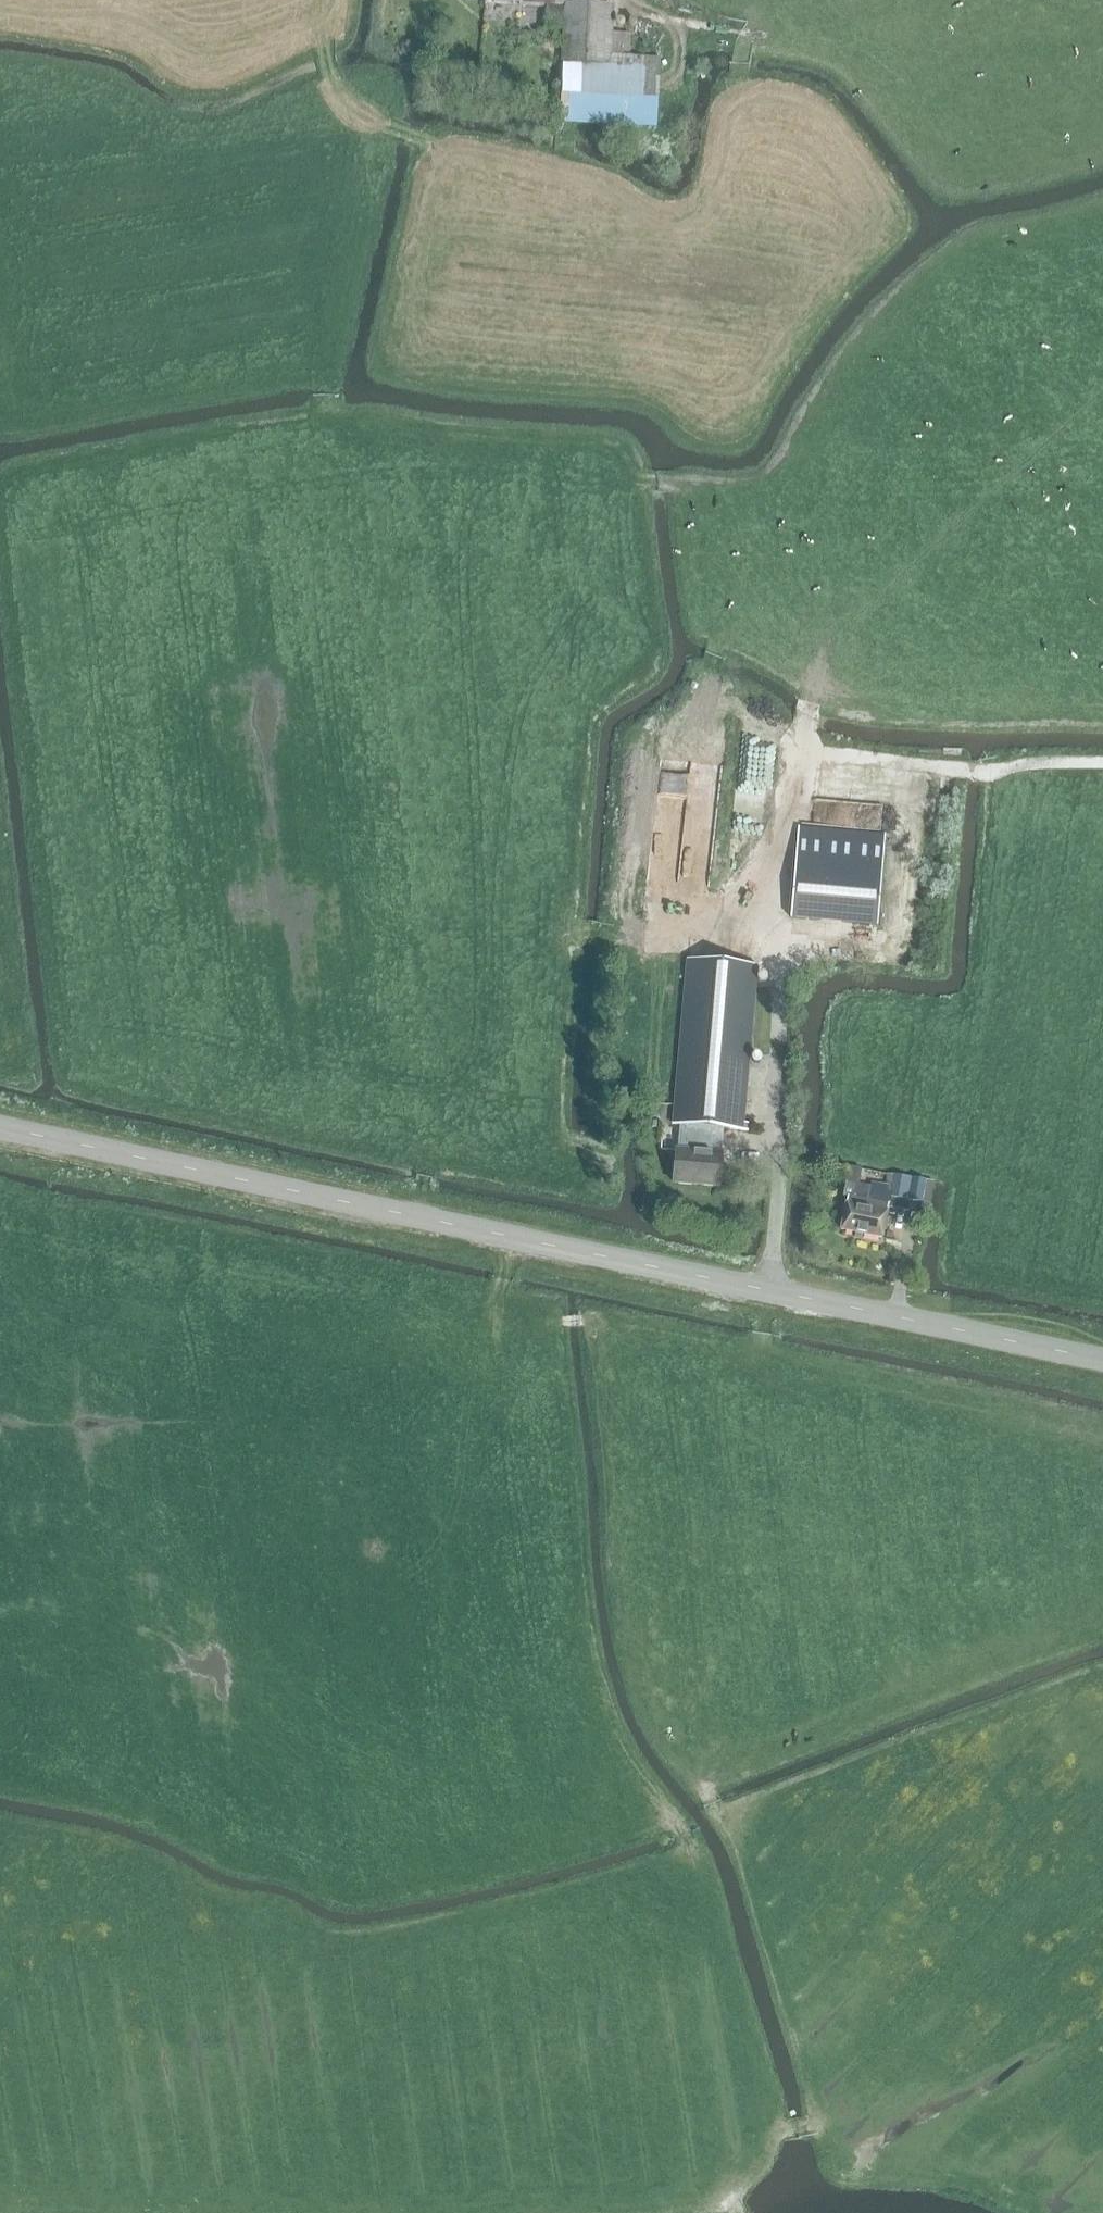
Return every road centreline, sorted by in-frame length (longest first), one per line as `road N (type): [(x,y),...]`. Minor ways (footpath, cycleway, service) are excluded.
road 1 (tertiary): [(1102,1367),(0,1137)]

